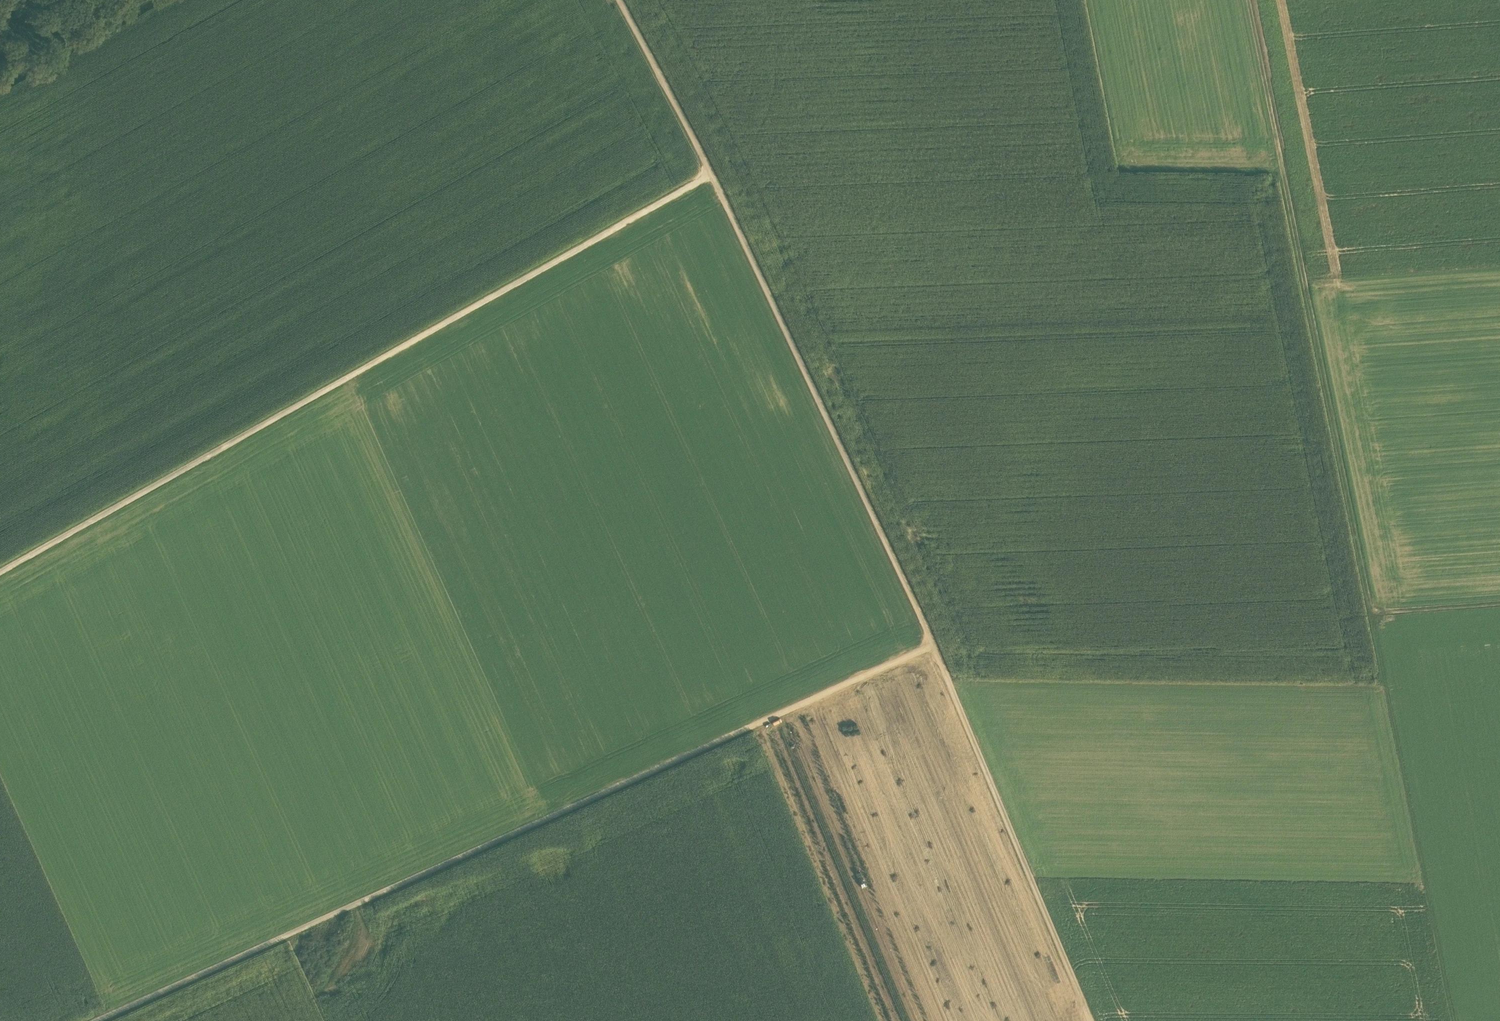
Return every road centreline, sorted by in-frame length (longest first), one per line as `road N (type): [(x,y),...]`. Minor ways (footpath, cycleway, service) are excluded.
road 1 (track): [(1094,1020),(932,645),(711,173)]
road 2 (track): [(932,645),(96,1020)]
road 3 (track): [(0,572),(711,173)]
road 4 (track): [(1248,0),(1372,612)]
road 5 (track): [(1372,612),(1453,1020)]
road 6 (track): [(711,173),(619,0)]
road 7 (track): [(1372,612),(1499,602)]

